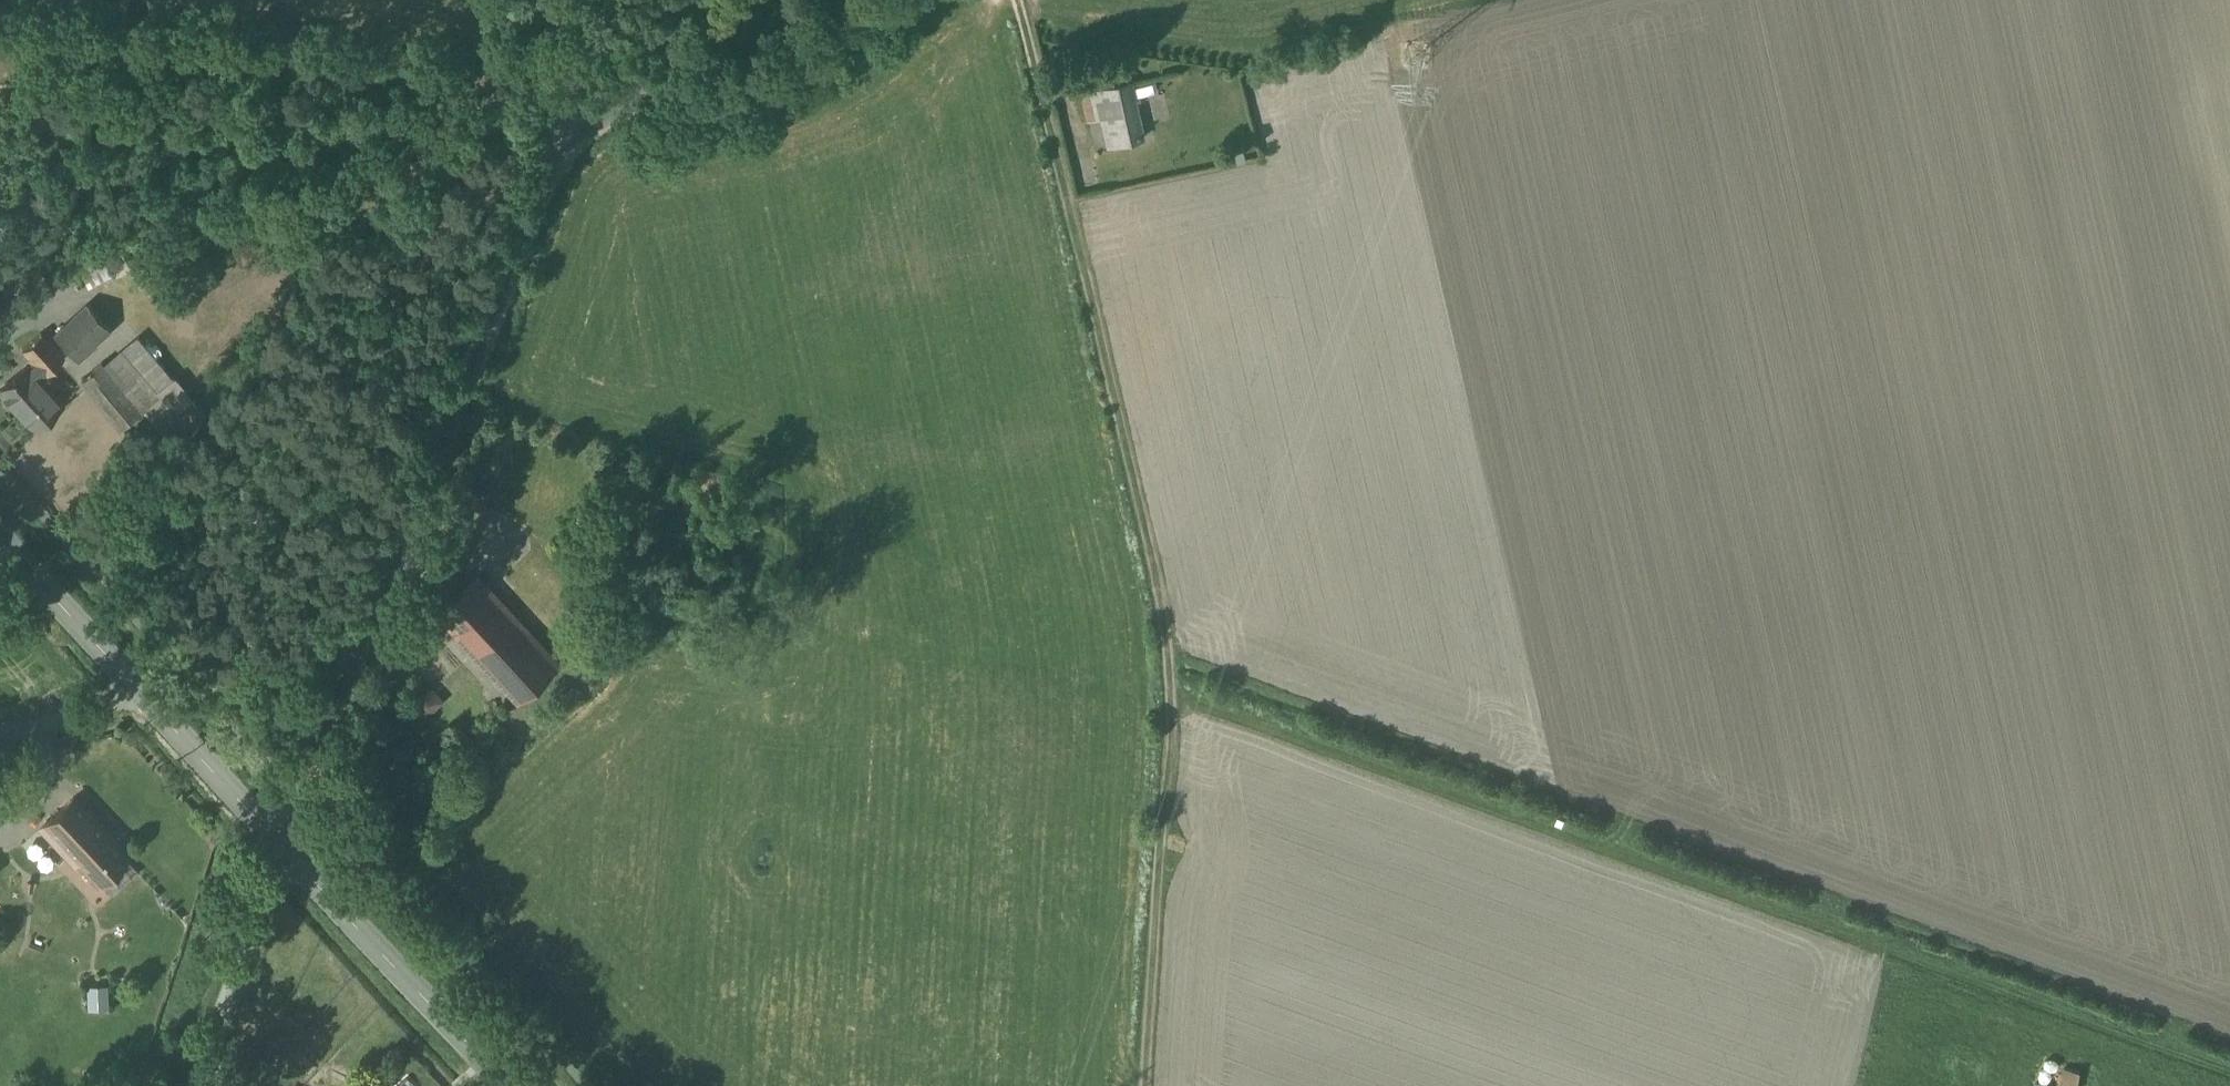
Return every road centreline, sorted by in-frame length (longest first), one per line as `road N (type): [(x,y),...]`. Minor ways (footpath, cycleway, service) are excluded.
road 1 (unclassified): [(277,844),(548,179)]
road 2 (tertiary): [(277,844),(0,542)]
road 3 (unclassified): [(548,179),(565,154),(620,113),(808,57),(885,0)]
road 4 (tertiary): [(511,1085),(277,844)]
road 5 (track): [(201,1085),(275,883),(296,863)]
road 6 (unclassified): [(548,179),(550,0)]
road 7 (track): [(145,699),(0,741)]

